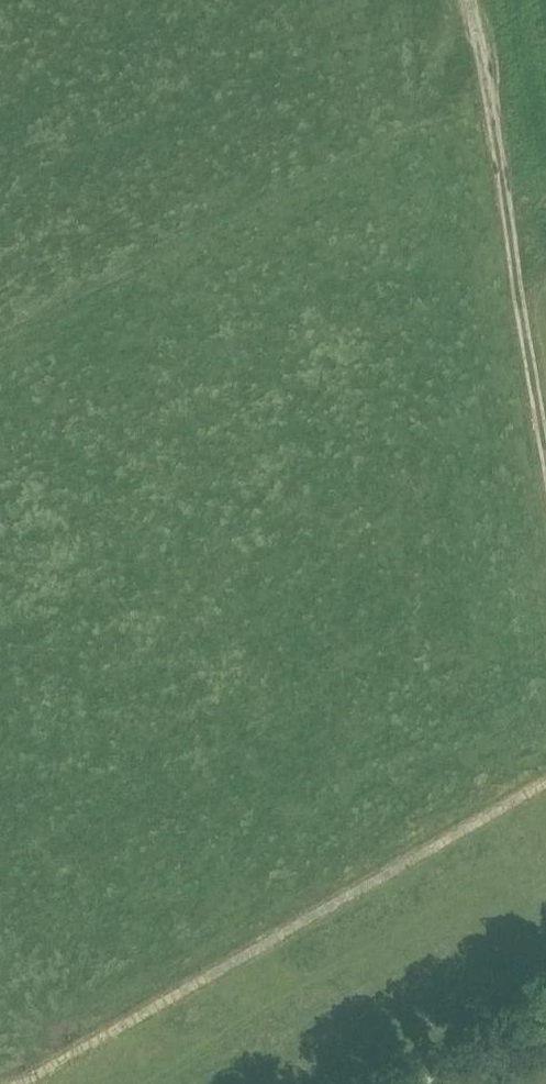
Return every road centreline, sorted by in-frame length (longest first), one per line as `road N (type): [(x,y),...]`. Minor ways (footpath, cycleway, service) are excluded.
road 1 (track): [(545,1008),(406,1083)]

